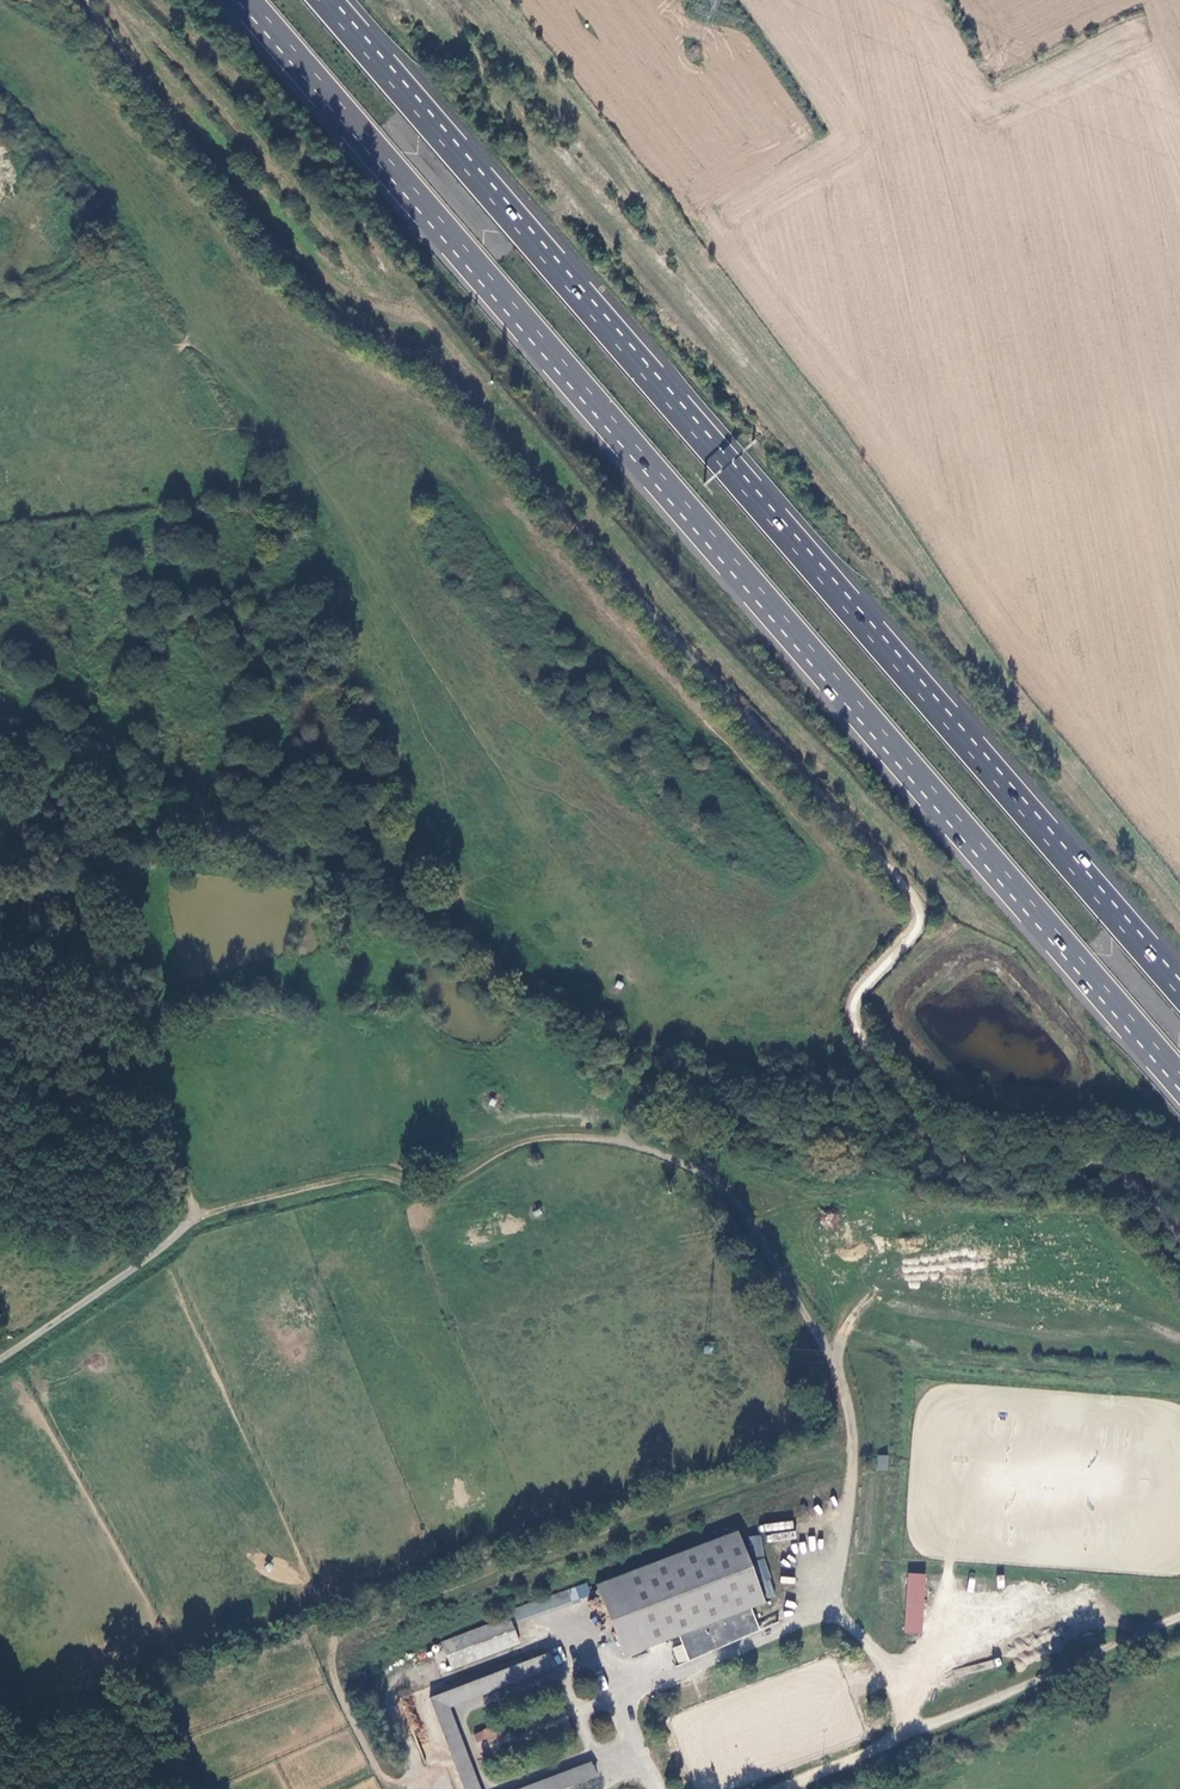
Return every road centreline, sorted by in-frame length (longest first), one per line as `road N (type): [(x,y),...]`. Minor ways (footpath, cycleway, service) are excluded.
road 1 (trunk): [(244,0),(1179,1074)]
road 2 (trunk): [(1179,995),(316,0)]
road 3 (track): [(620,1701),(791,1624),(844,1522),(856,1455),(847,1389),(835,1355),(736,1198),(657,1152),(577,1138),(504,1153),(439,1191),(365,1178),(195,1218)]
road 4 (track): [(168,355),(199,343),(257,393),(476,724),(649,1024),(652,1047),(625,1144)]
road 5 (unclassified): [(195,1218),(144,1264),(0,1363)]
road 6 (track): [(149,1057),(195,1218)]

